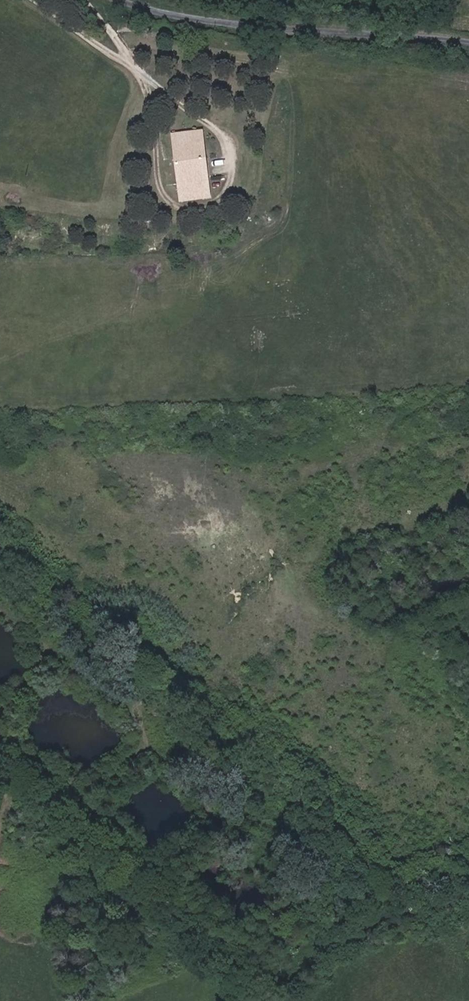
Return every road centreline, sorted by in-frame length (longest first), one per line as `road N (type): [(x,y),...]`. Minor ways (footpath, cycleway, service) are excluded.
road 1 (unclassified): [(468,46),(182,15),(134,0)]

